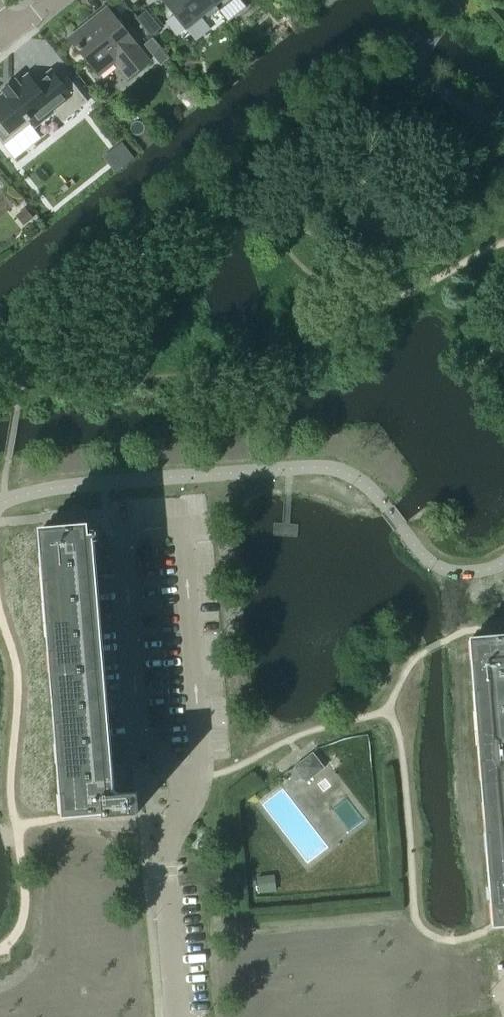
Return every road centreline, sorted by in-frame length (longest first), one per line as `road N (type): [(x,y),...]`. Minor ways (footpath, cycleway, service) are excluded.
road 1 (residential): [(178,1016),(163,872),(192,781)]

